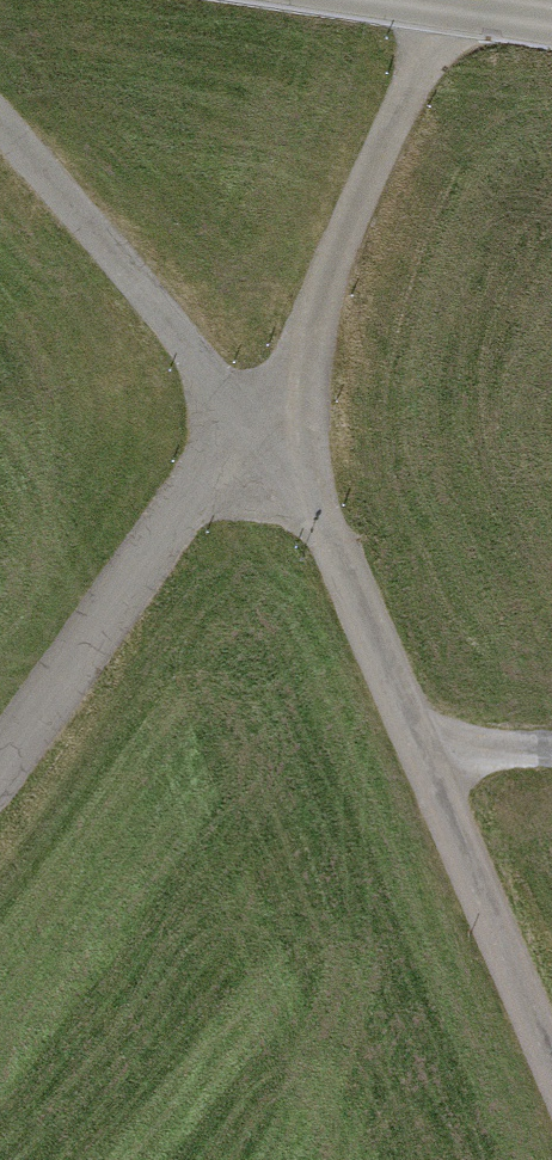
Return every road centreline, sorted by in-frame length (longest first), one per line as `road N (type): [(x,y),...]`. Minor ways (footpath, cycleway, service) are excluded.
road 1 (residential): [(248,425),(326,535),(551,1052)]
road 2 (residential): [(248,425),(296,357),(446,0)]
road 3 (residential): [(0,764),(248,425)]
road 4 (residential): [(0,123),(248,425)]
road 5 (track): [(434,770),(489,755),(551,756)]

